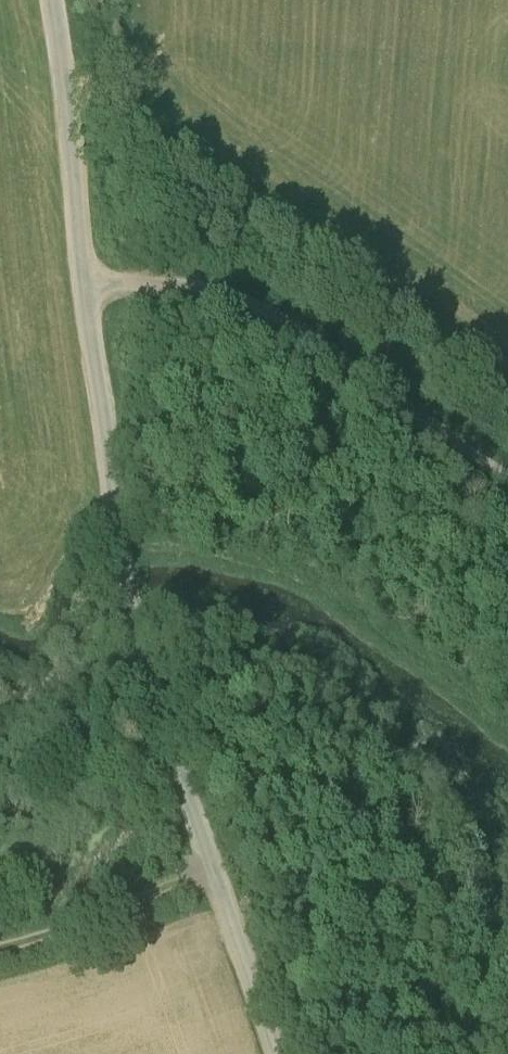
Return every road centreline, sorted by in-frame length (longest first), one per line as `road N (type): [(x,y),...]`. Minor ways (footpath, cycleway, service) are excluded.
road 1 (unclassified): [(279,1053),(162,727),(125,591),(84,279)]
road 2 (unclassified): [(507,484),(279,311),(227,291),(84,279)]
road 3 (unclassified): [(84,279),(58,0)]
road 4 (track): [(212,868),(85,922),(0,944)]

